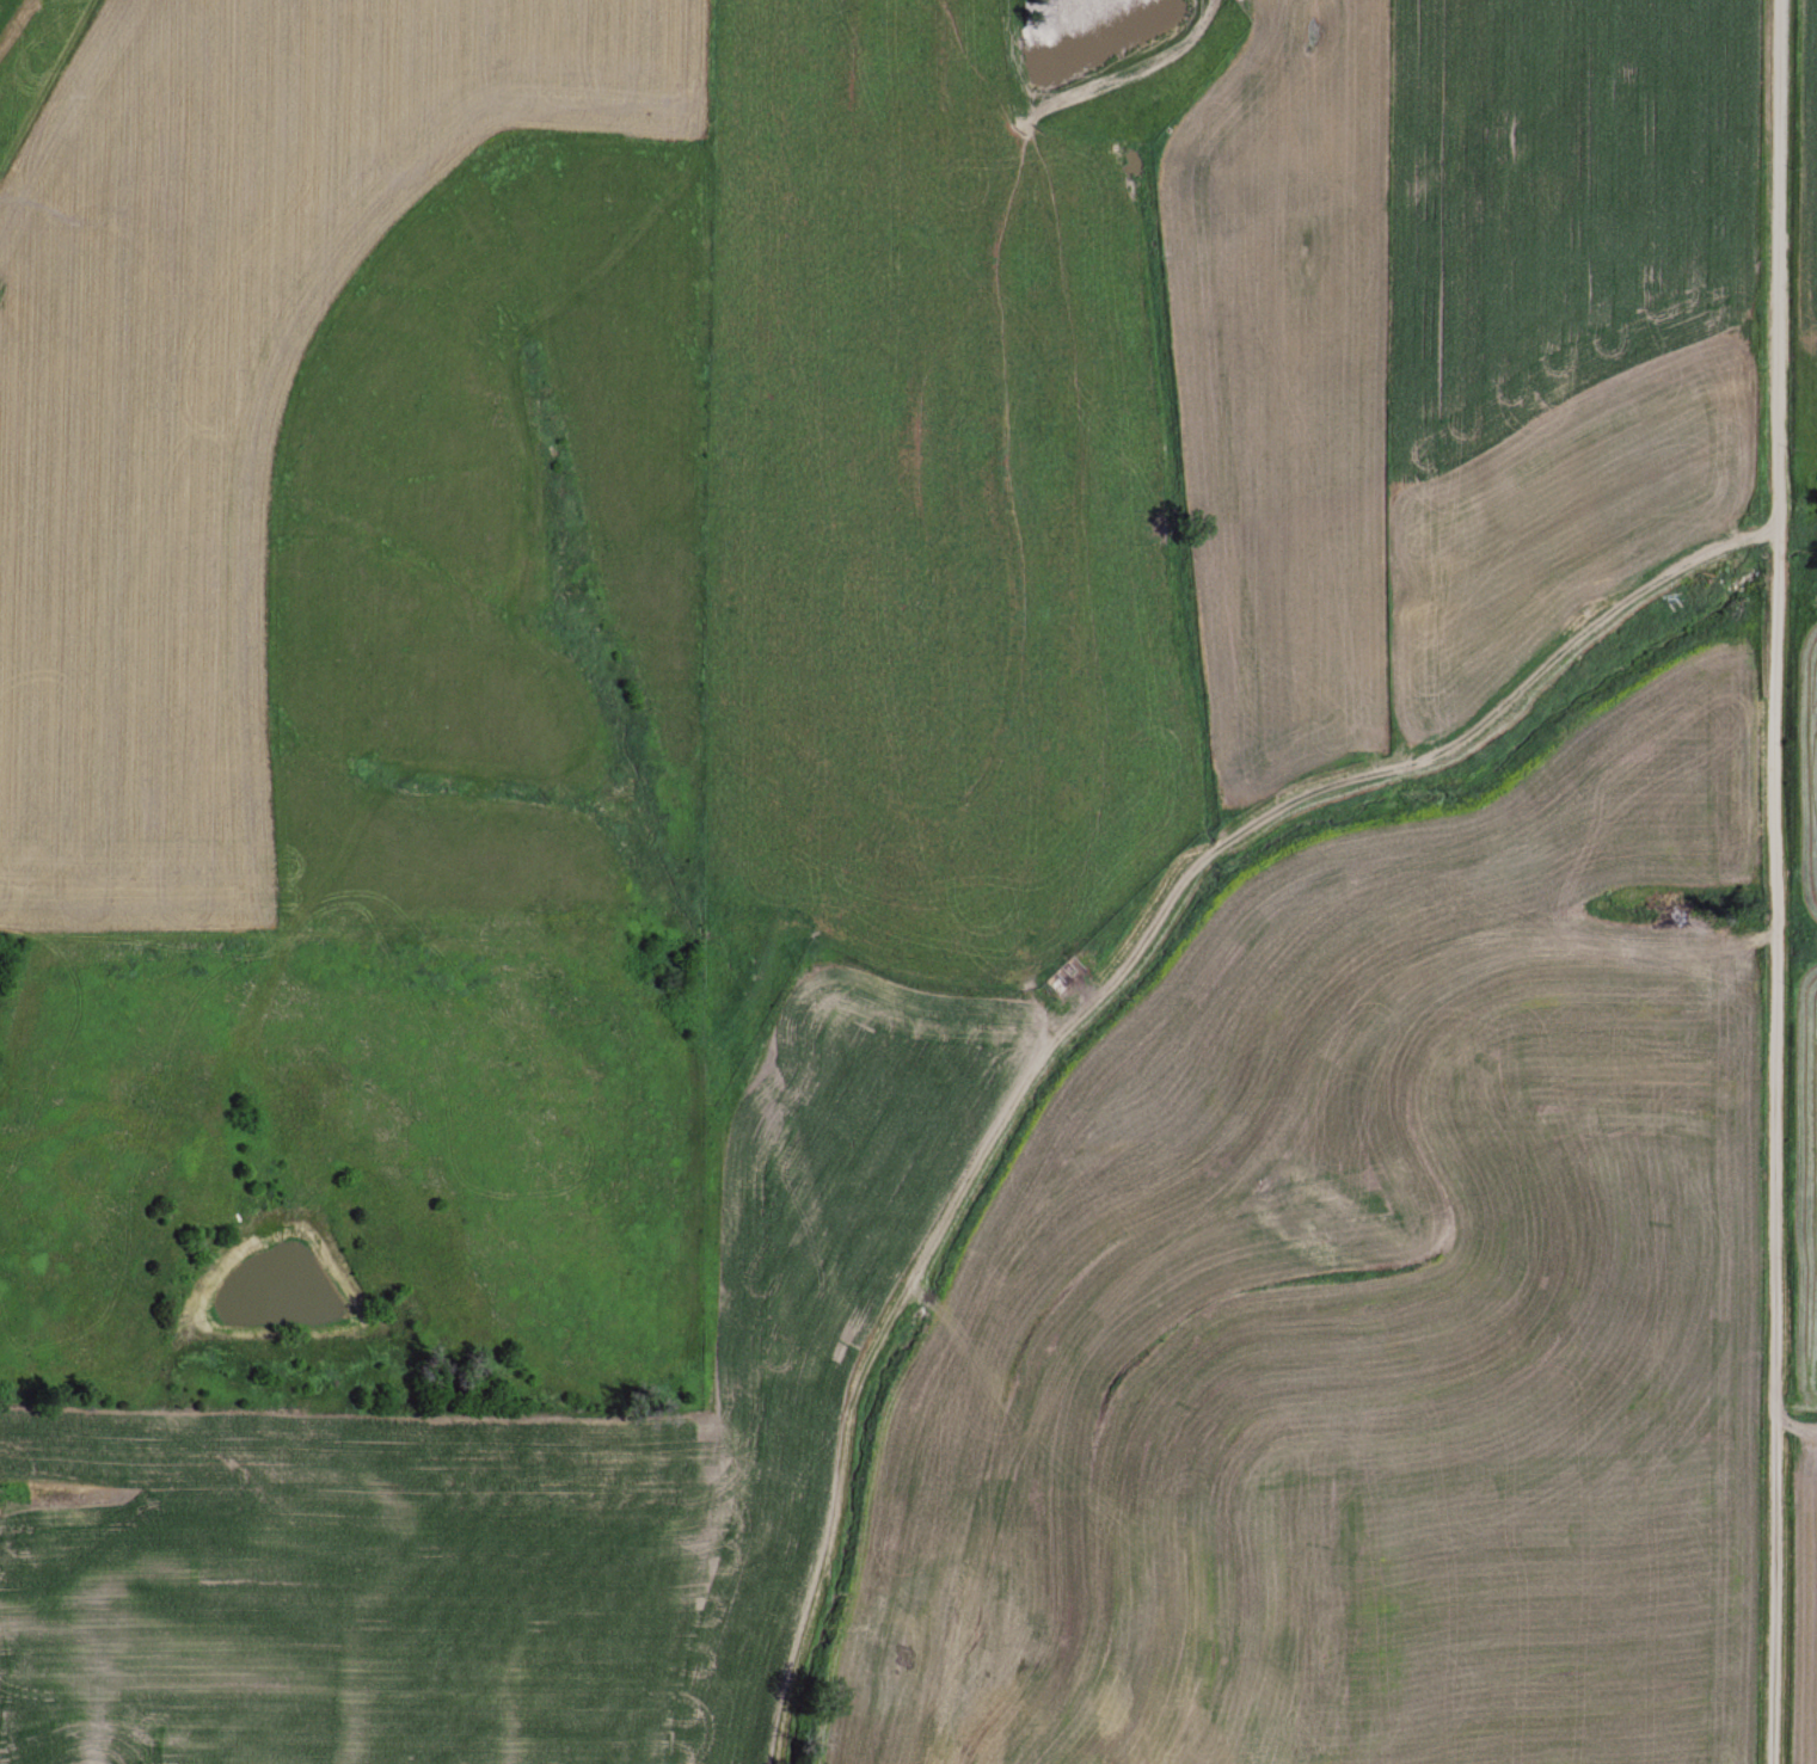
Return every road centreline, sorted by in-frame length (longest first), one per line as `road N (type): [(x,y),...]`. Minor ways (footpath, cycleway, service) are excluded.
road 1 (residential): [(1773,1763),(1779,0)]

